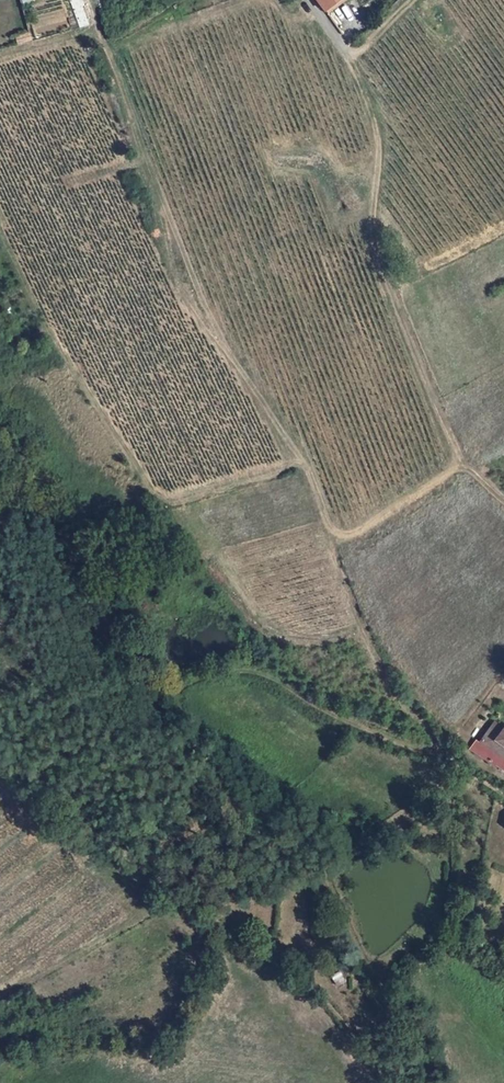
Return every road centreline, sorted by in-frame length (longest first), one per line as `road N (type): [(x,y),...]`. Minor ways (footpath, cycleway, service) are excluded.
road 1 (track): [(503,798),(453,765),(414,714),(340,576),(299,463),(195,306),(187,265),(154,193),(127,83)]
road 2 (track): [(503,502),(466,464),(376,252),(379,120),(348,57),(410,0)]
road 3 (track): [(231,808),(224,777),(176,705),(195,679),(249,671),(277,679),(318,707),(453,765)]
road 4 (track): [(231,808),(198,833),(158,847),(112,847),(71,832),(0,777)]

